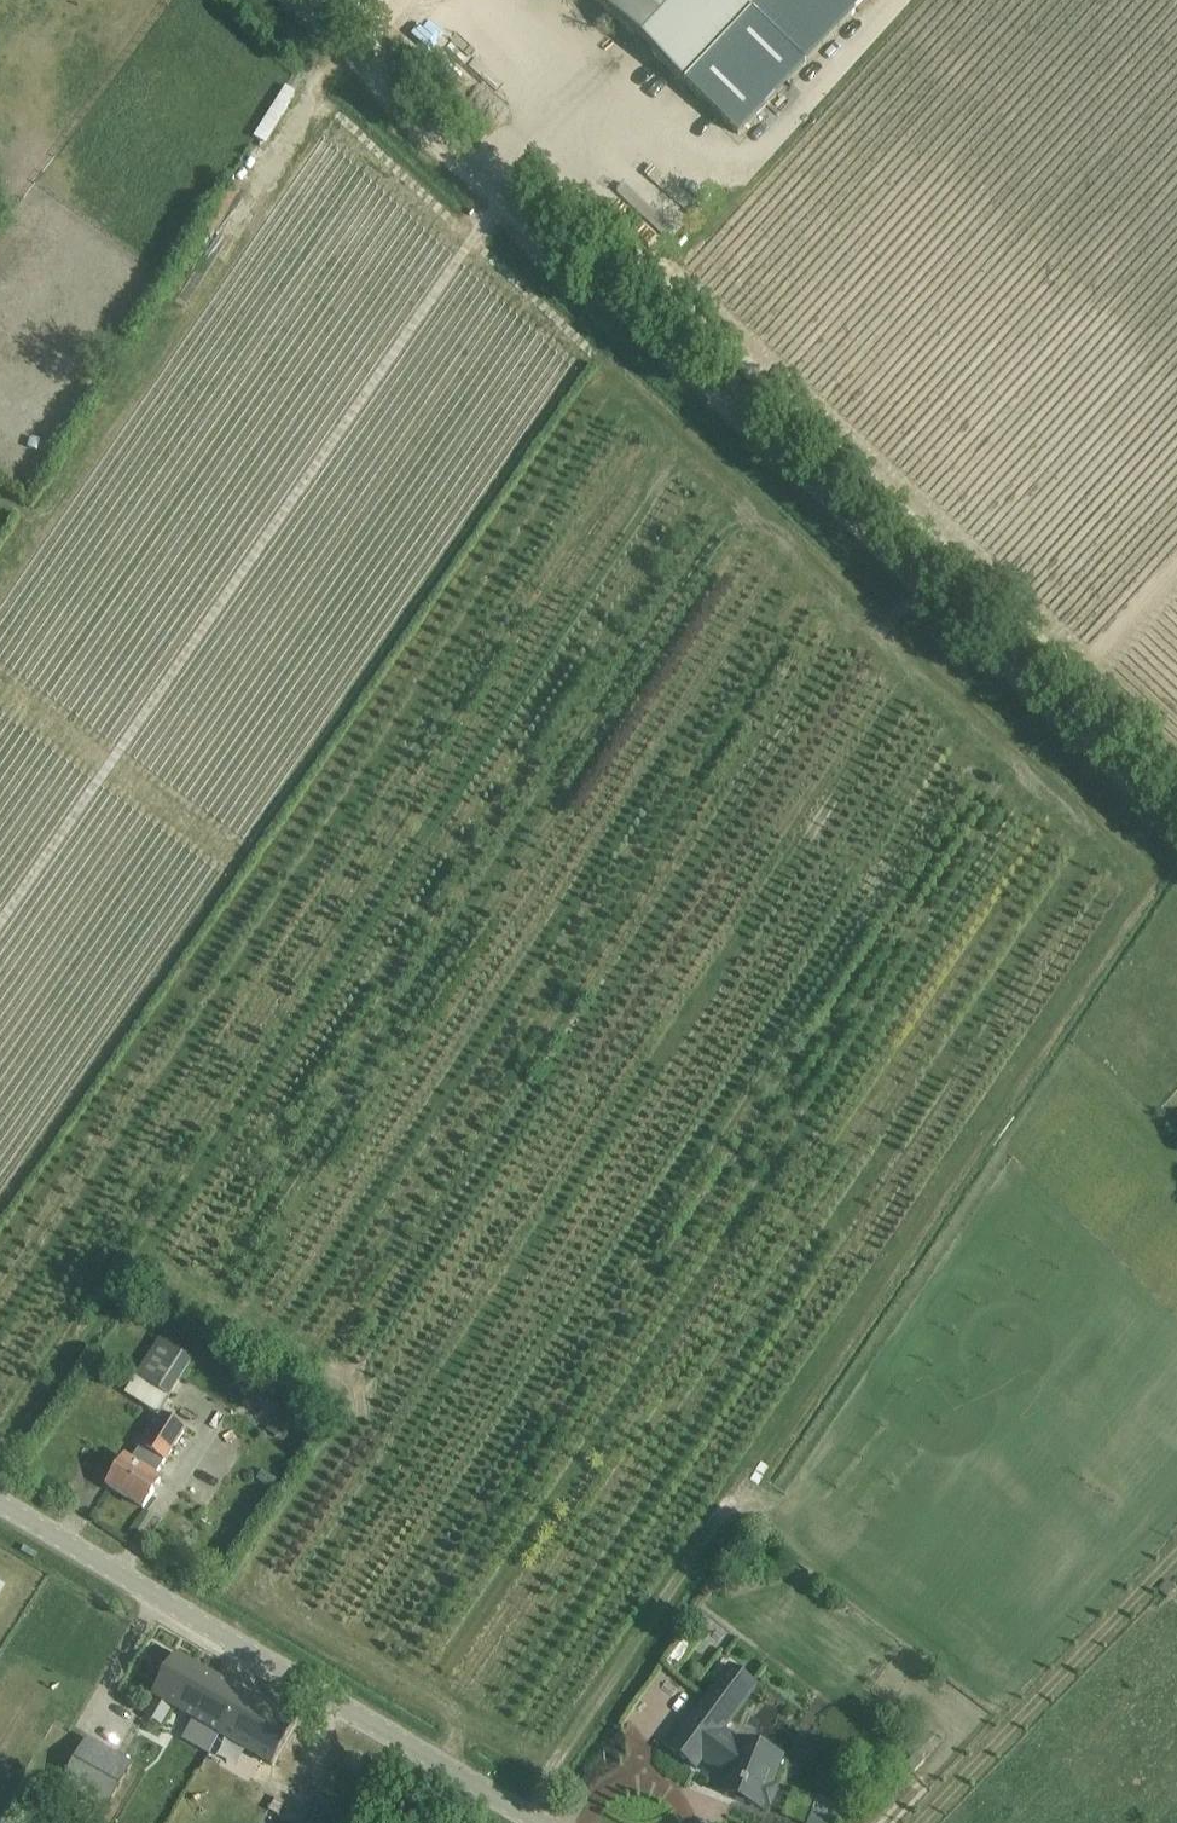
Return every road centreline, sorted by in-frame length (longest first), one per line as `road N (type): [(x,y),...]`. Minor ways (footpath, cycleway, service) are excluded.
road 1 (unclassified): [(1176,831),(326,29)]
road 2 (unclassified): [(542,1822),(0,1505)]

